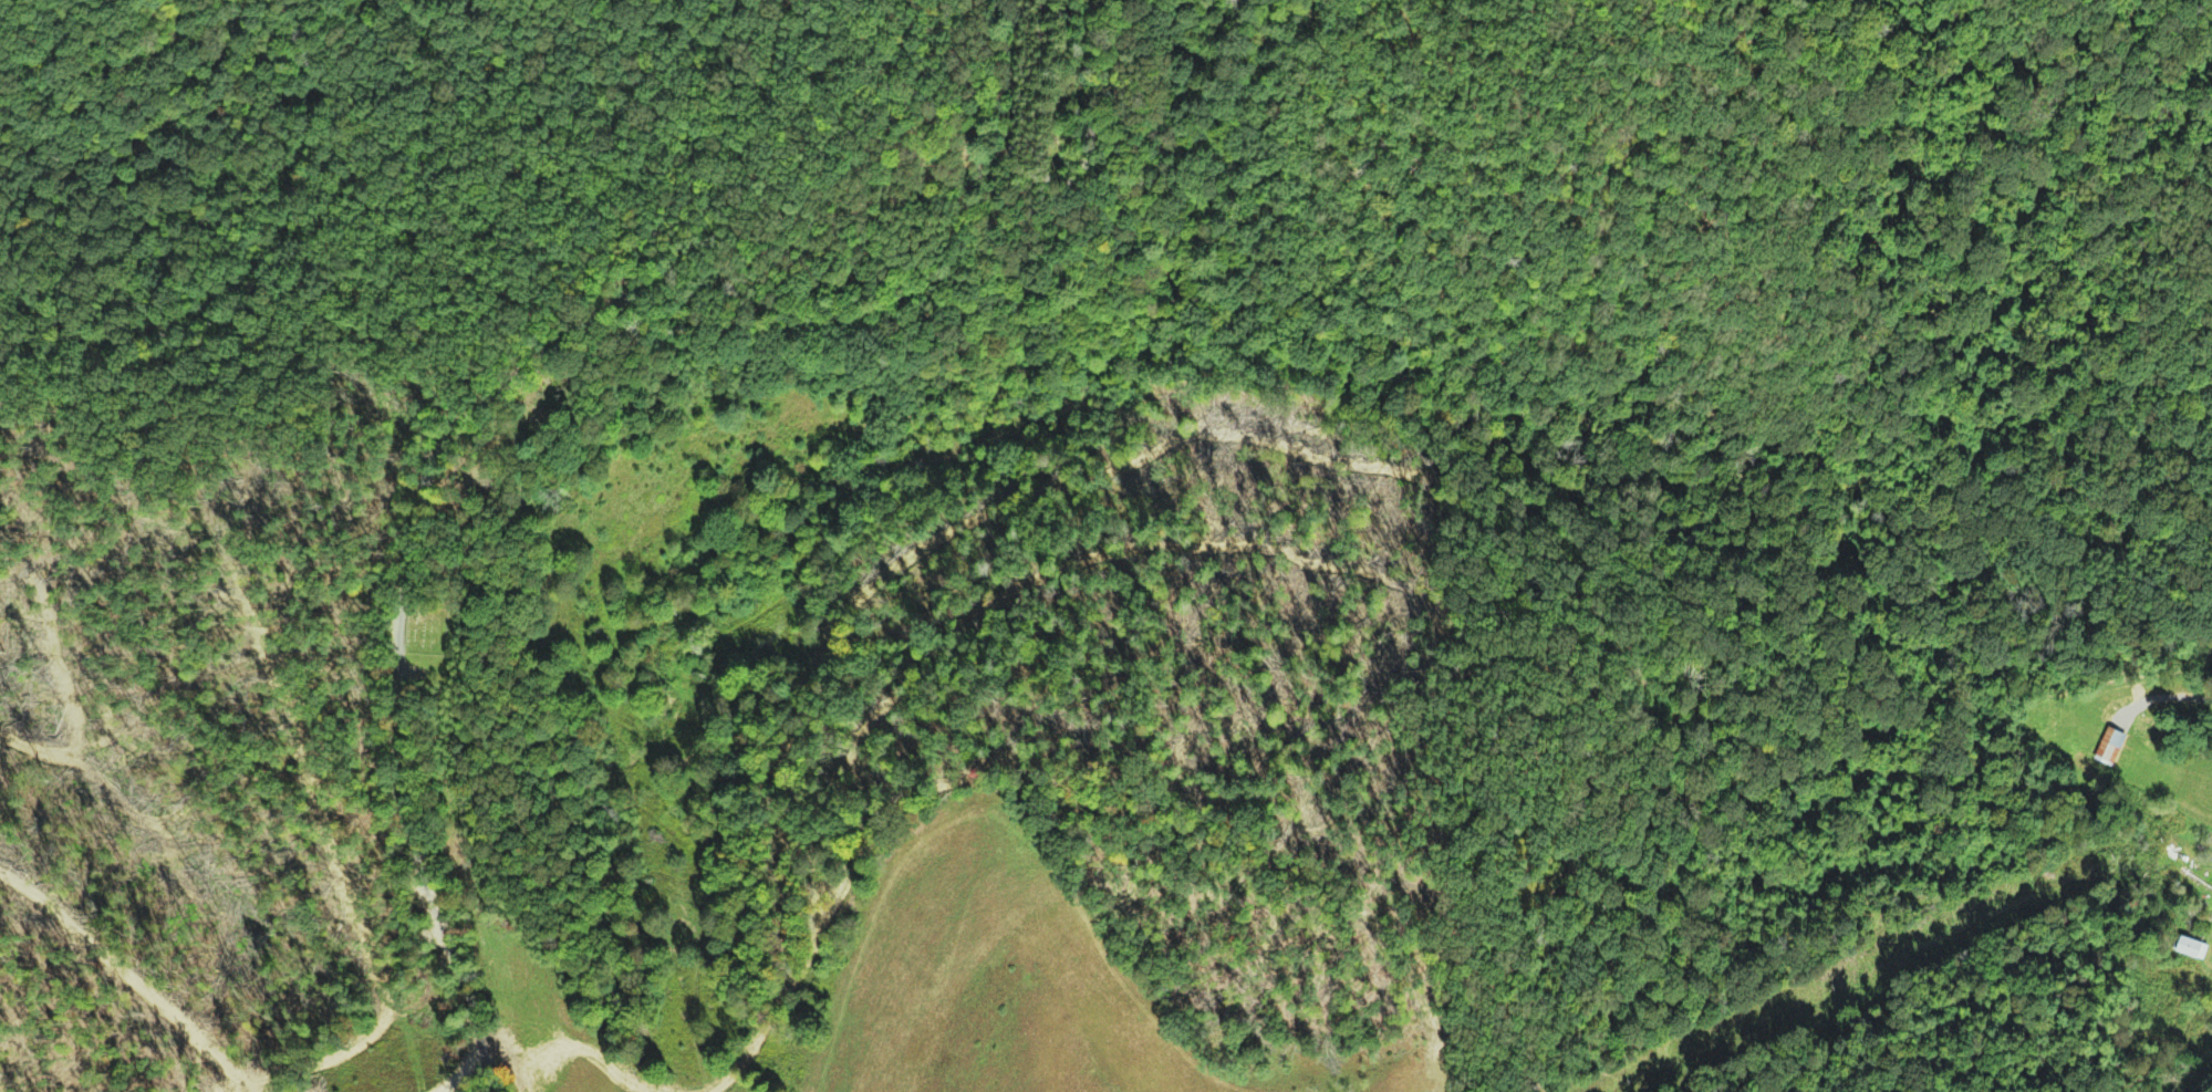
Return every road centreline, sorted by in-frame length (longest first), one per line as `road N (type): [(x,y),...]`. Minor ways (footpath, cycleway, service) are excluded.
road 1 (residential): [(488,1091),(404,821),(395,616),(420,476),(451,431),(555,341),(678,269),(841,135),(914,90),(933,61),(943,0)]

